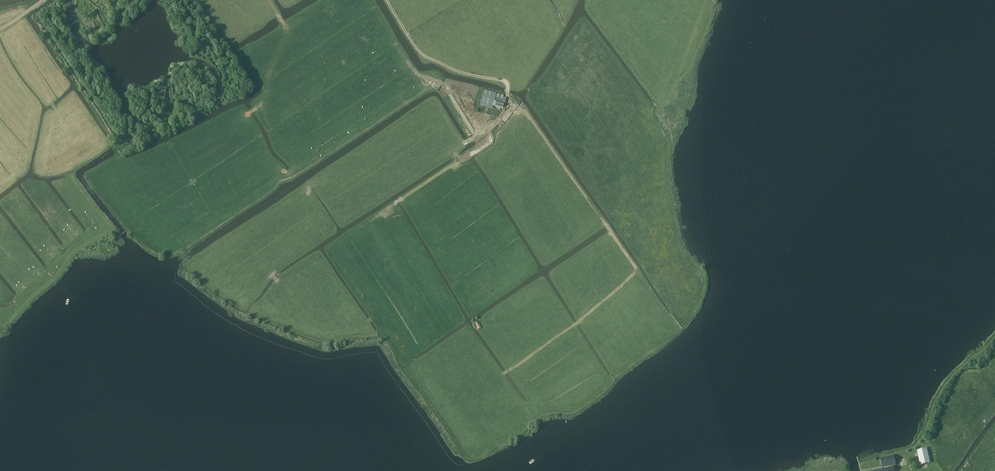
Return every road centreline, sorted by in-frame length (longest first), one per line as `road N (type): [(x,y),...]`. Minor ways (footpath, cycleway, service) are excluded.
road 1 (track): [(636,268),(528,115),(511,104),(506,81),(459,72),(420,52),(387,0)]
road 2 (track): [(360,291),(336,244),(488,145),(488,130),(511,104)]
road 3 (track): [(504,373),(576,324),(636,268),(669,319)]

